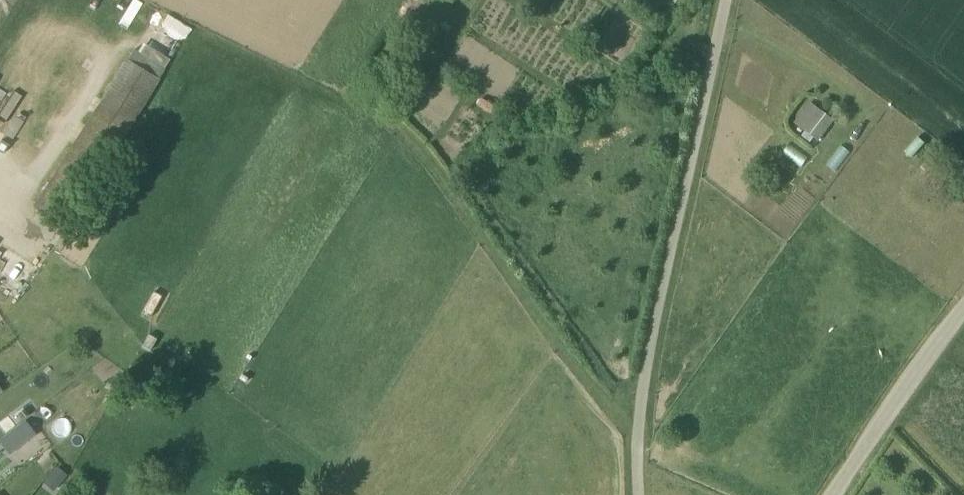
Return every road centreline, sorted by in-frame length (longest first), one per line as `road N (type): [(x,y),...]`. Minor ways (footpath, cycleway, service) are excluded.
road 1 (unclassified): [(721,0),(639,398),(639,494)]
road 2 (track): [(638,432),(429,160),(365,103),(306,70)]
road 3 (unclassified): [(834,494),(963,310)]

